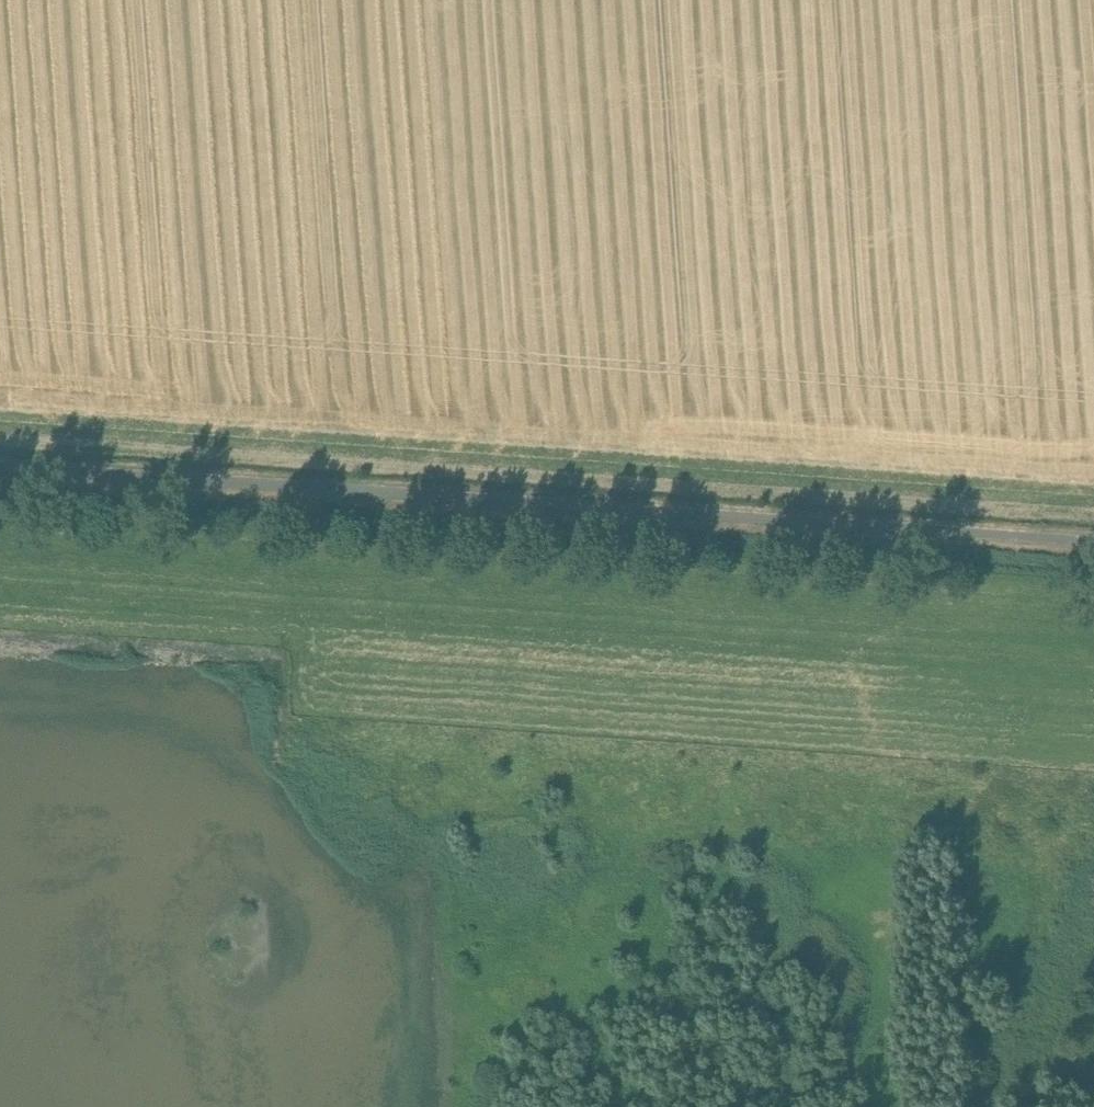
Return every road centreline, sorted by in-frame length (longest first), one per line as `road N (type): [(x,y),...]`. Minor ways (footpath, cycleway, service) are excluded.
road 1 (track): [(0,589),(1093,667)]

